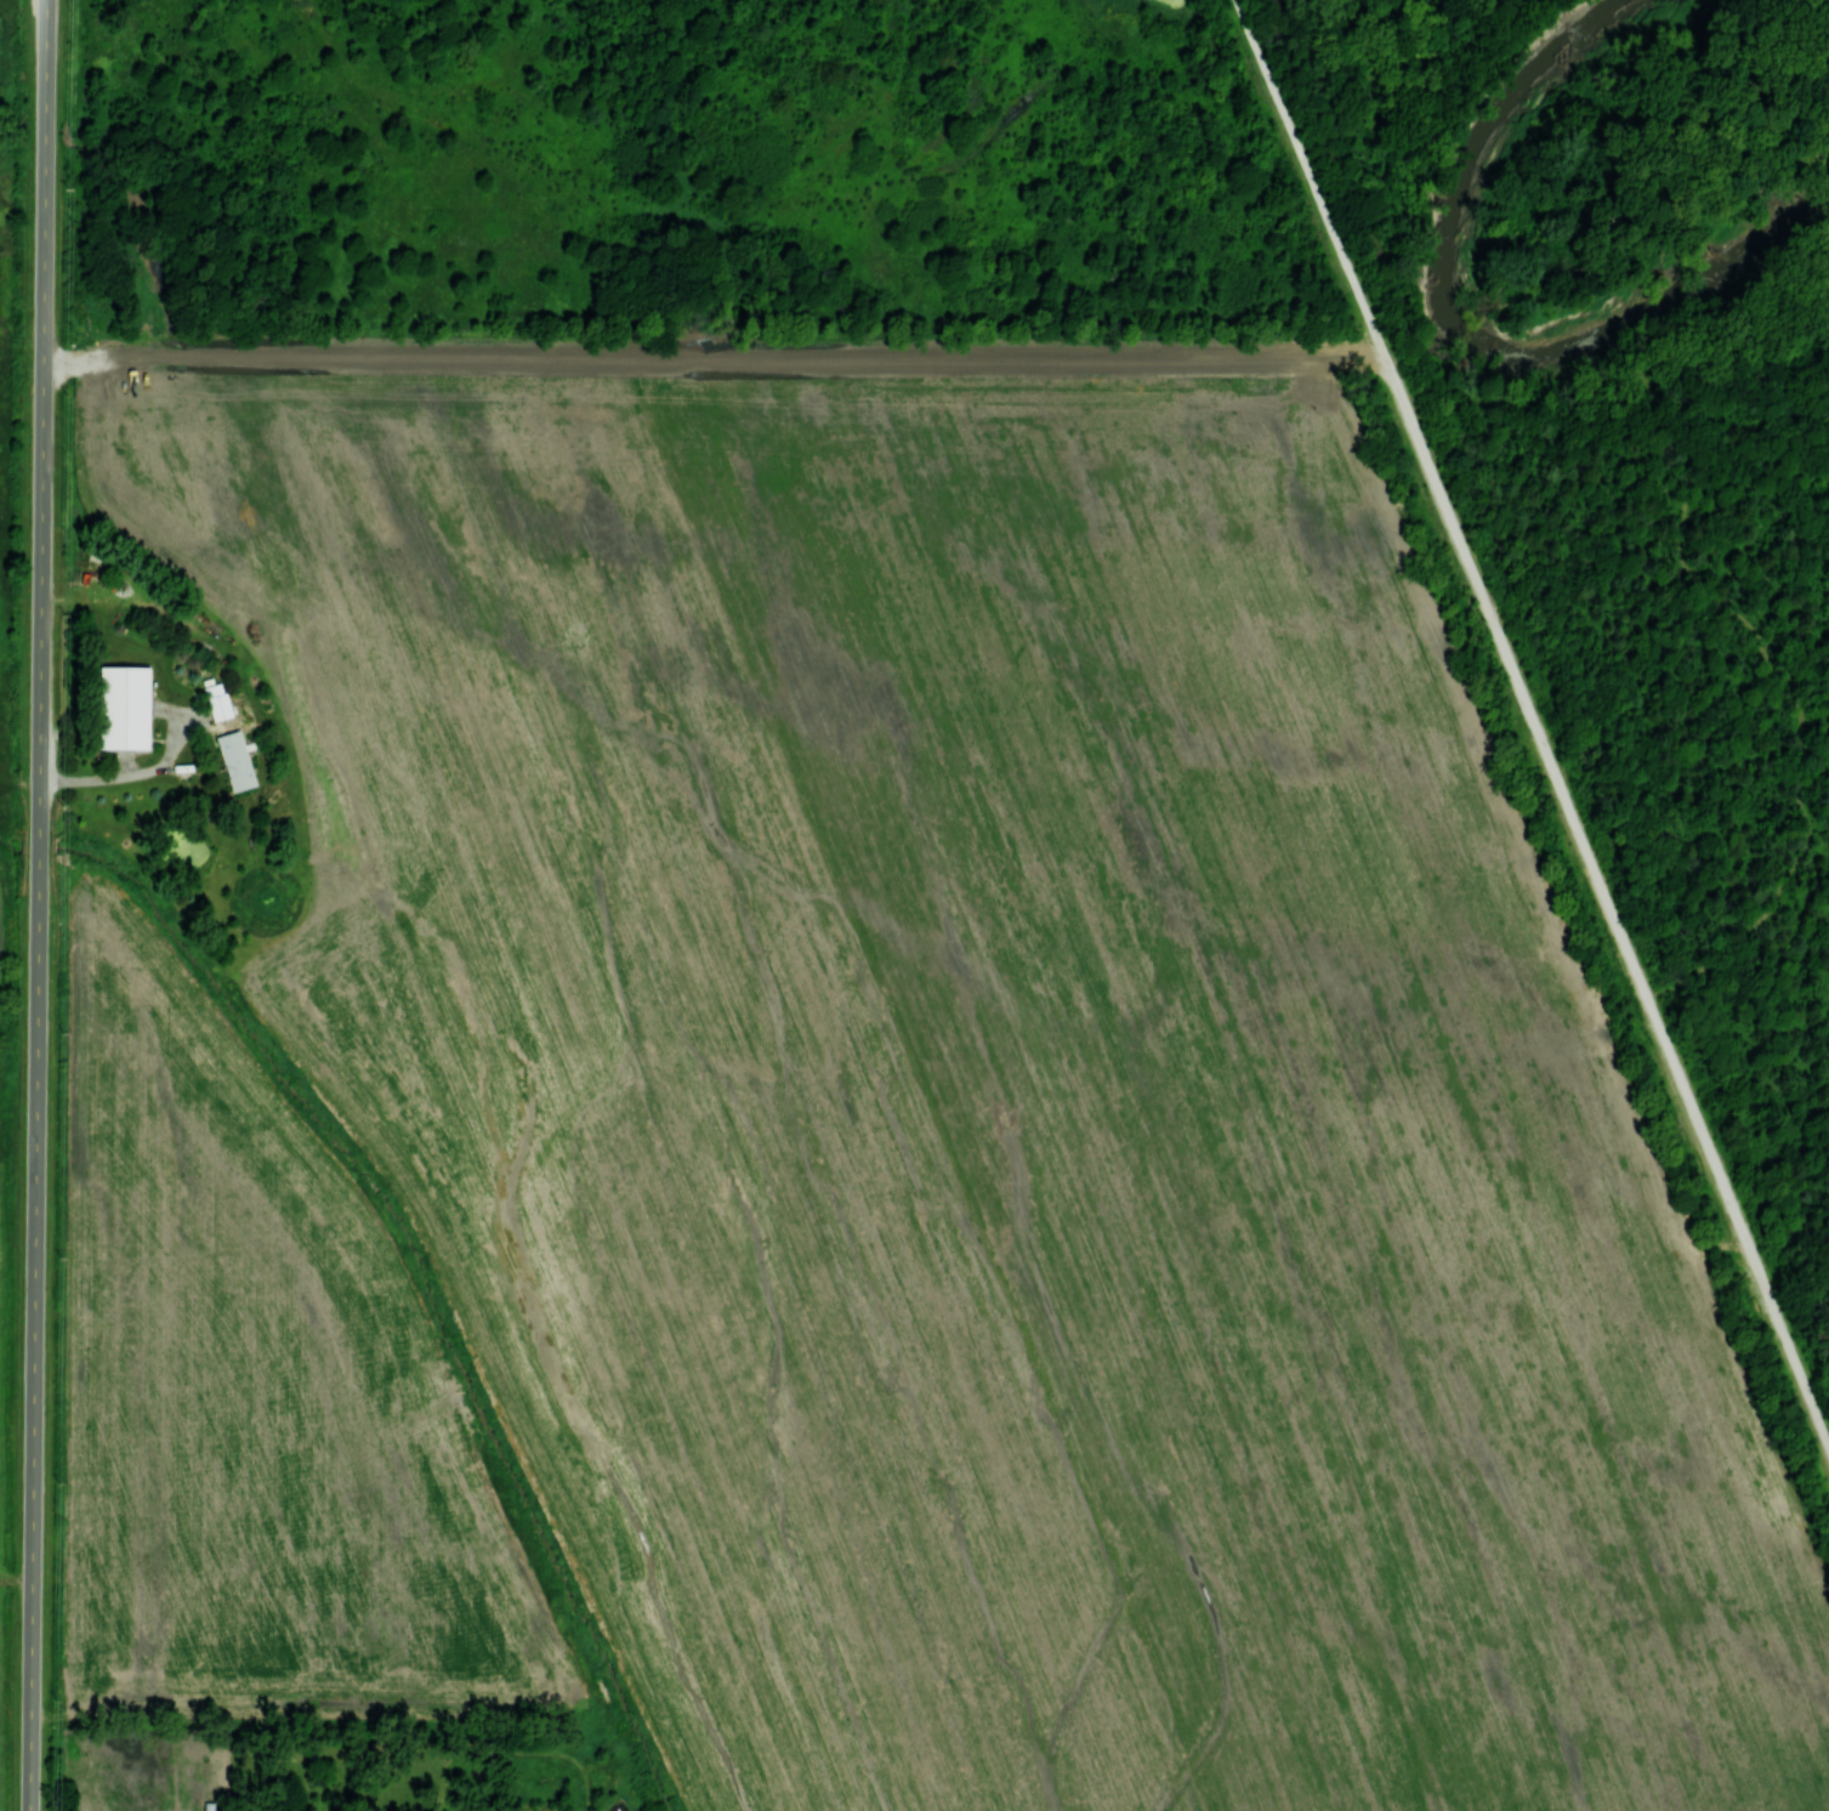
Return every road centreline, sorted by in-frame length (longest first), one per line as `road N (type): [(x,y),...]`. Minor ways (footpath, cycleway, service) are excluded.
road 1 (secondary): [(42,346),(31,1810)]
road 2 (secondary): [(47,0),(42,346)]

